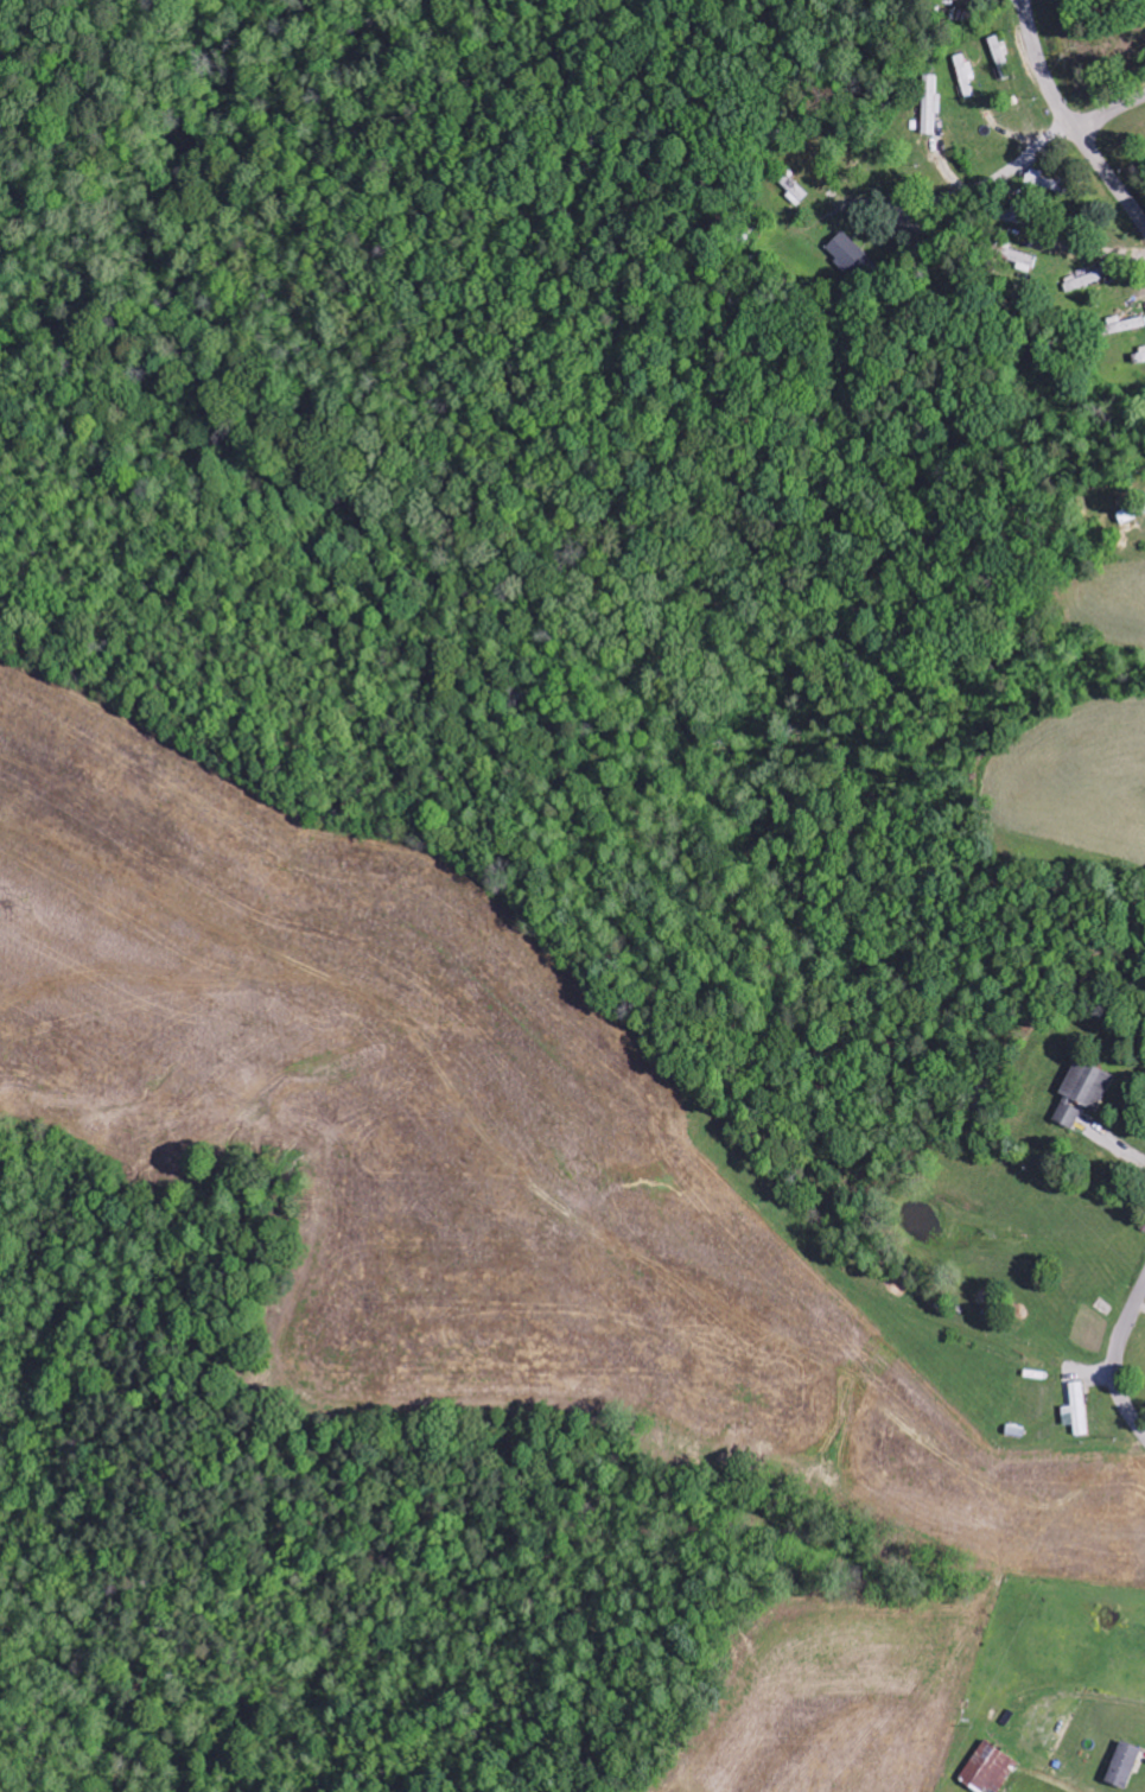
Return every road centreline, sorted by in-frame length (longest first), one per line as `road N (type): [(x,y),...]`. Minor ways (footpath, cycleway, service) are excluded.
road 1 (residential): [(1144,226),(1060,103),(1026,0)]
road 2 (residential): [(1141,221),(921,145)]
road 3 (residential): [(1144,1432),(1121,1385),(1124,1351),(1144,1297)]

